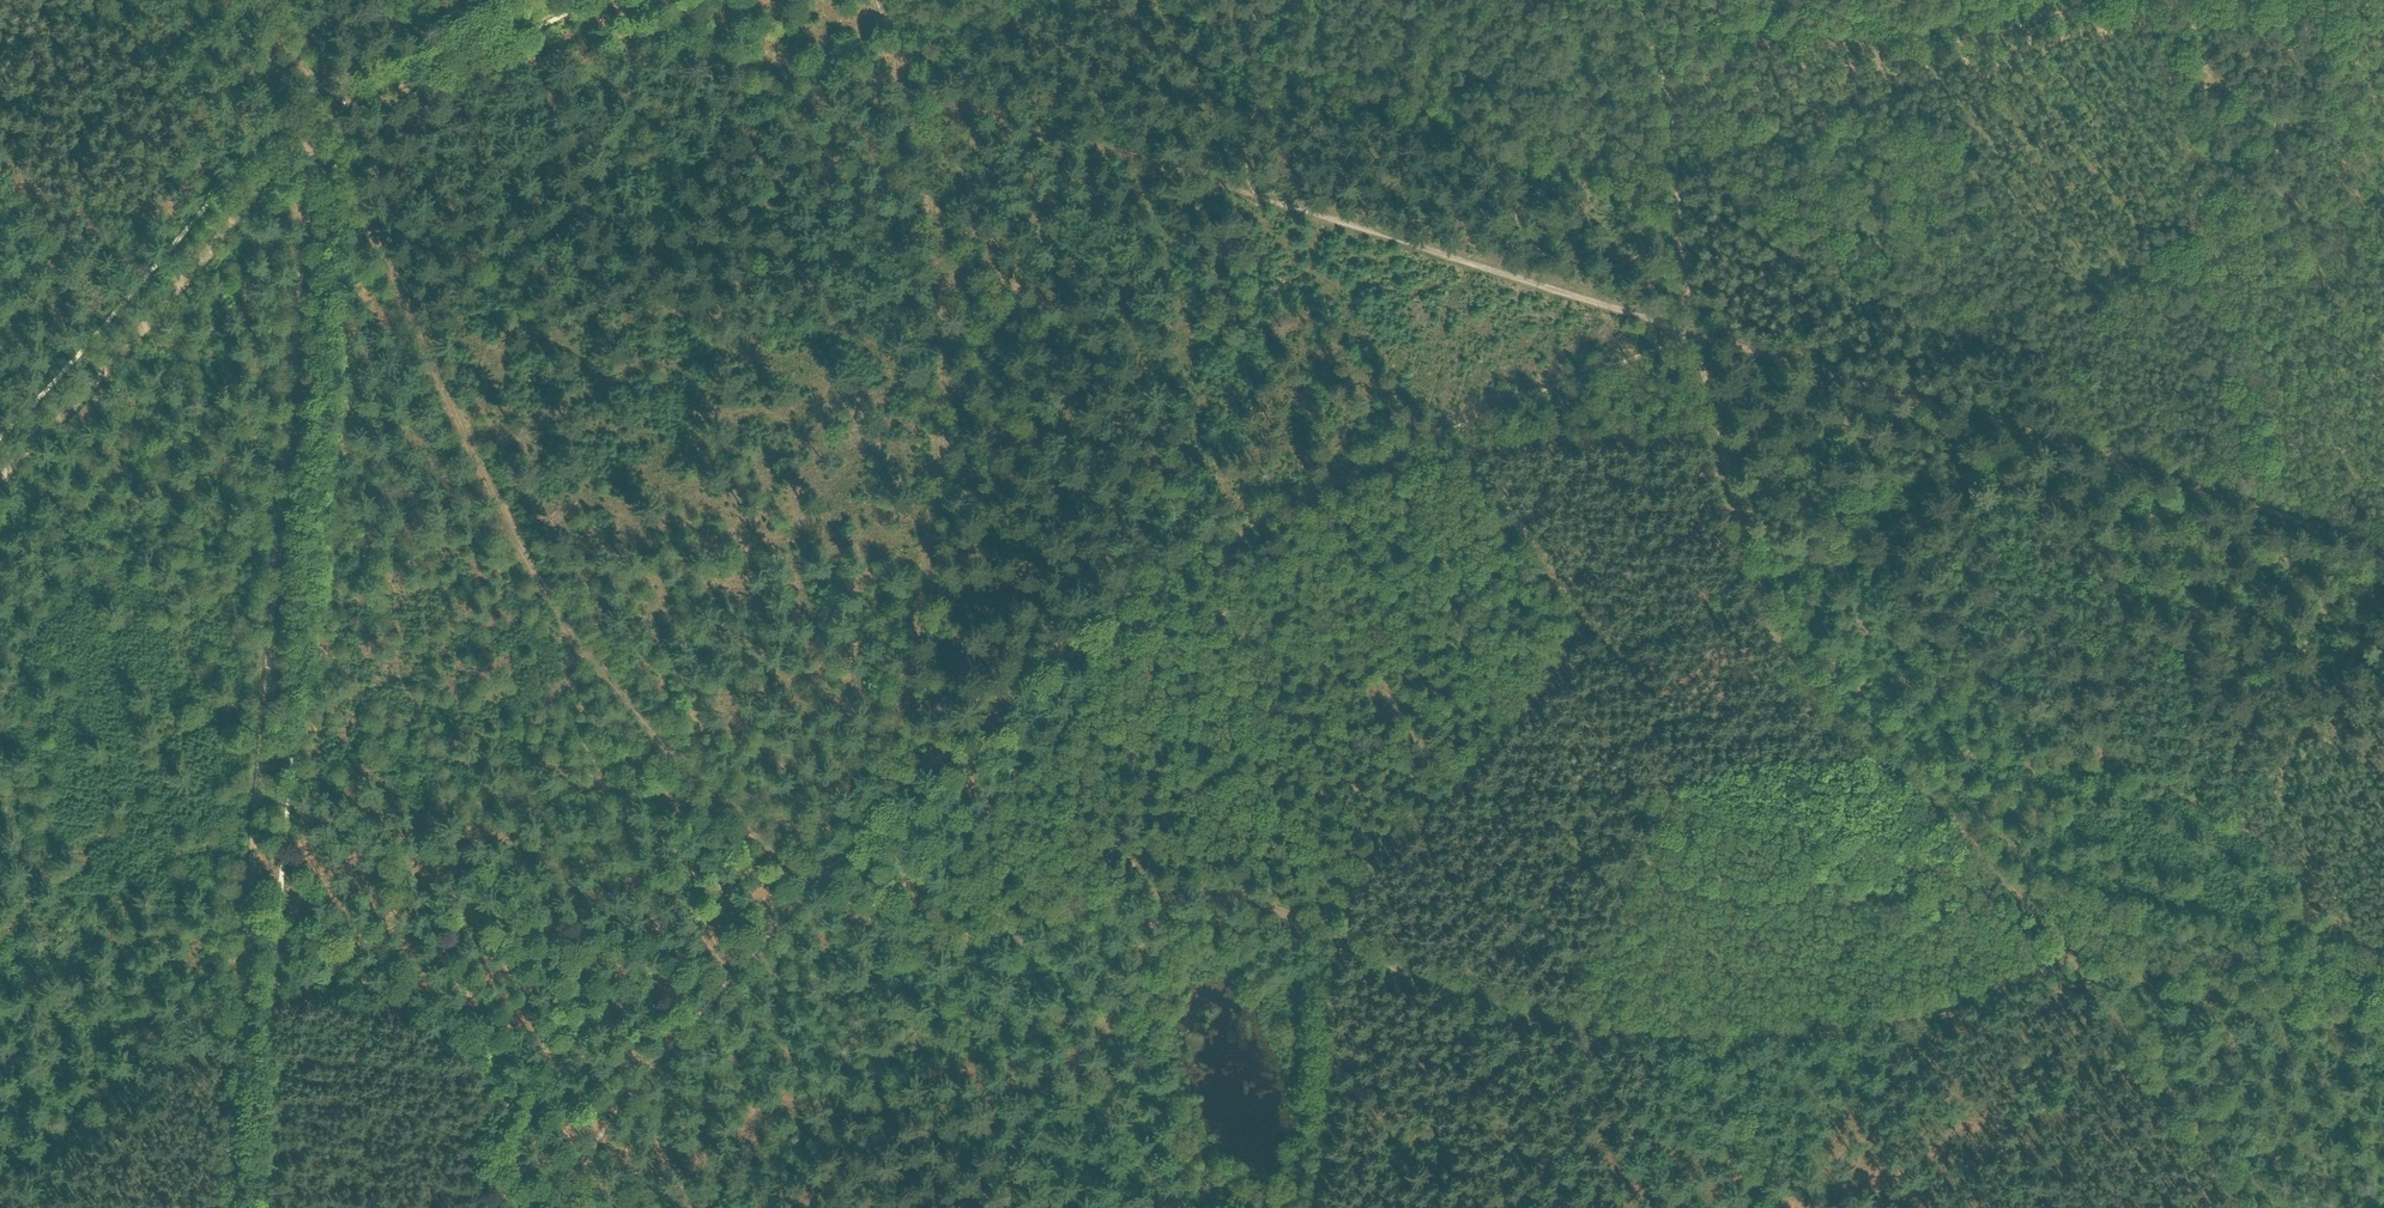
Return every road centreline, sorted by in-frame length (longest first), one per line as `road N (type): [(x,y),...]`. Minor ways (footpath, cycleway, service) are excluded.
road 1 (track): [(831,890),(872,918),(956,945),(981,945),(1099,902),(1206,897),(1275,916),(1506,1010),(1560,1025),(1689,1039),(1853,1029),(1963,1001),(2065,961)]
road 2 (track): [(314,121),(221,1207)]
road 3 (track): [(882,804),(1053,646),(1197,552),(1438,436),(1693,338)]
road 4 (track): [(353,102),(346,212),(540,601),(642,727),(812,878)]
road 5 (track): [(2058,952),(1787,670),(1749,588),(1693,338)]
road 6 (track): [(921,104),(938,206),(945,397),(928,579),(882,804)]
road 7 (track): [(2383,551),(1715,345)]
road 8 (track): [(1671,101),(1766,56),(1952,59),(2096,9),(2235,0)]
road 9 (track): [(921,104),(821,78),(746,71),(365,96)]
road 10 (track): [(314,121),(73,399),(0,469)]
road 11 (track): [(1693,338),(1253,204)]
road 12 (track): [(812,878),(590,1153),(566,1200)]
road 13 (track): [(1253,204),(921,104)]
road 14 (track): [(2231,1207),(2158,1084),(2058,952)]
road 15 (track): [(316,97),(314,121),(545,0)]
road 16 (track): [(1679,189),(1693,338)]
road 17 (track): [(1661,59),(1679,189)]

